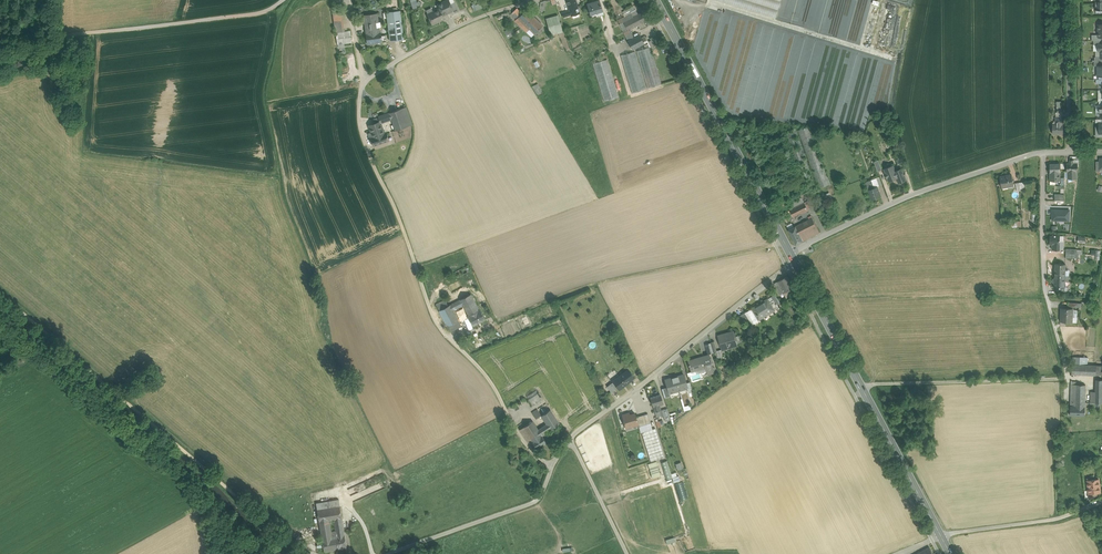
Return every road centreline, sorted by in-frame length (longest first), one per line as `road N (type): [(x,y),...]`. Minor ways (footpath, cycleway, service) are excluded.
road 1 (unclassified): [(369,77),(360,101),(362,132),(438,323),(499,391),(526,443),(554,465)]
road 2 (track): [(0,290),(311,553)]
road 3 (primary): [(795,262),(941,536)]
road 4 (track): [(785,242),(604,282),(497,323)]
road 5 (track): [(0,48),(266,12),(283,0)]
road 6 (primary): [(657,0),(790,252)]
road 7 (unclassified): [(787,268),(570,438)]
road 8 (residential): [(1044,153),(914,194),(790,252)]
road 9 (unclassified): [(554,465),(535,502),(390,553)]
road 10 (track): [(864,387),(1055,379)]
road 11 (unclassified): [(536,0),(452,29),(369,77)]
road 12 (residential): [(1070,152),(1069,0)]
road 13 (unclassified): [(1044,153),(1047,295)]
road 14 (unclassified): [(628,553),(570,438)]

